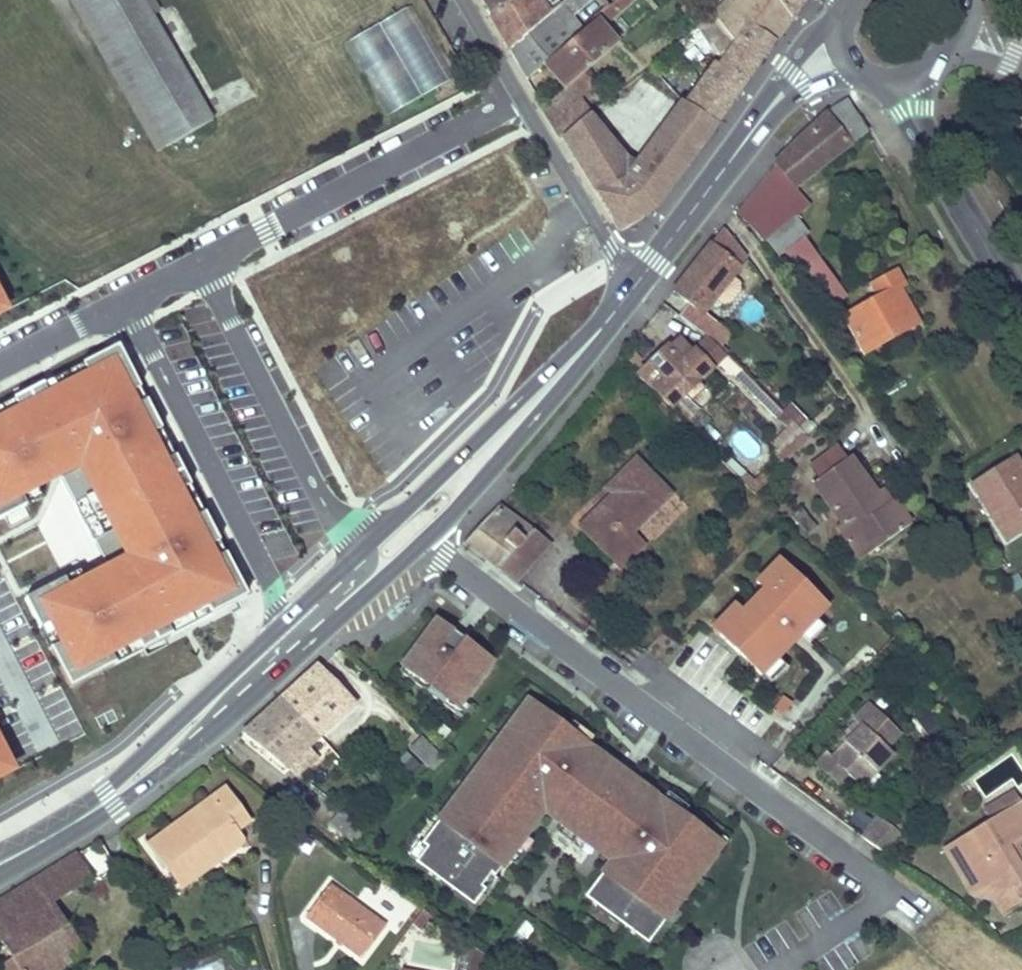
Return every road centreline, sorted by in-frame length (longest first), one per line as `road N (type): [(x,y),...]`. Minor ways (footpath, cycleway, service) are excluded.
road 1 (residential): [(410,531),(889,889)]
road 2 (residential): [(0,355),(522,93)]
road 3 (primary): [(44,838),(153,767),(410,531)]
road 4 (primary): [(410,531),(639,281)]
road 5 (secondary): [(1021,308),(920,134),(900,81)]
road 6 (residential): [(639,281),(616,255),(522,93)]
road 7 (primary): [(639,281),(766,112)]

